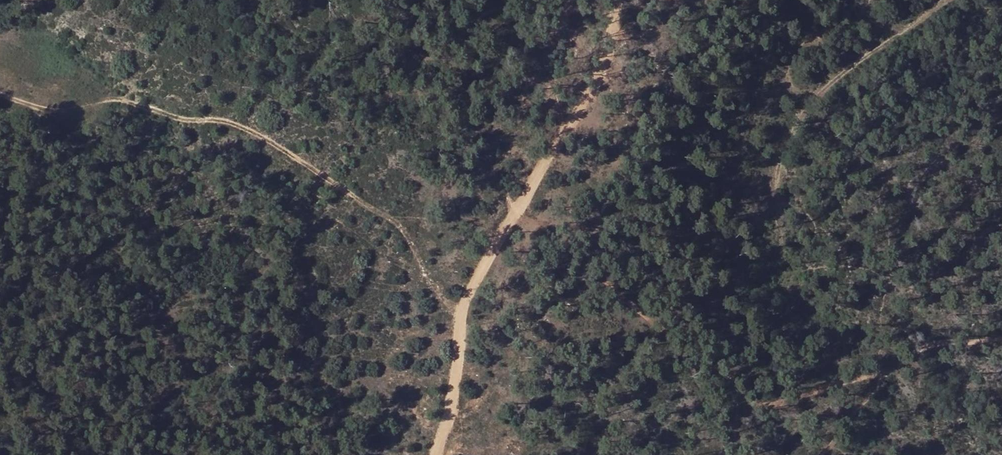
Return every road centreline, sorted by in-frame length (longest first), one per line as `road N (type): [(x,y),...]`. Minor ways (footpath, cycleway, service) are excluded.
road 1 (track): [(517,214),(758,397),(779,402),(940,338),(1001,331)]
road 2 (track): [(0,76),(53,103),(114,102),(245,134),(342,193),(373,227),(484,275)]
road 3 (track): [(623,0),(601,73),(470,302),(451,419),(432,454)]
road 4 (track): [(945,0),(817,86),(784,142)]
road 5 (track): [(793,454),(876,367)]

